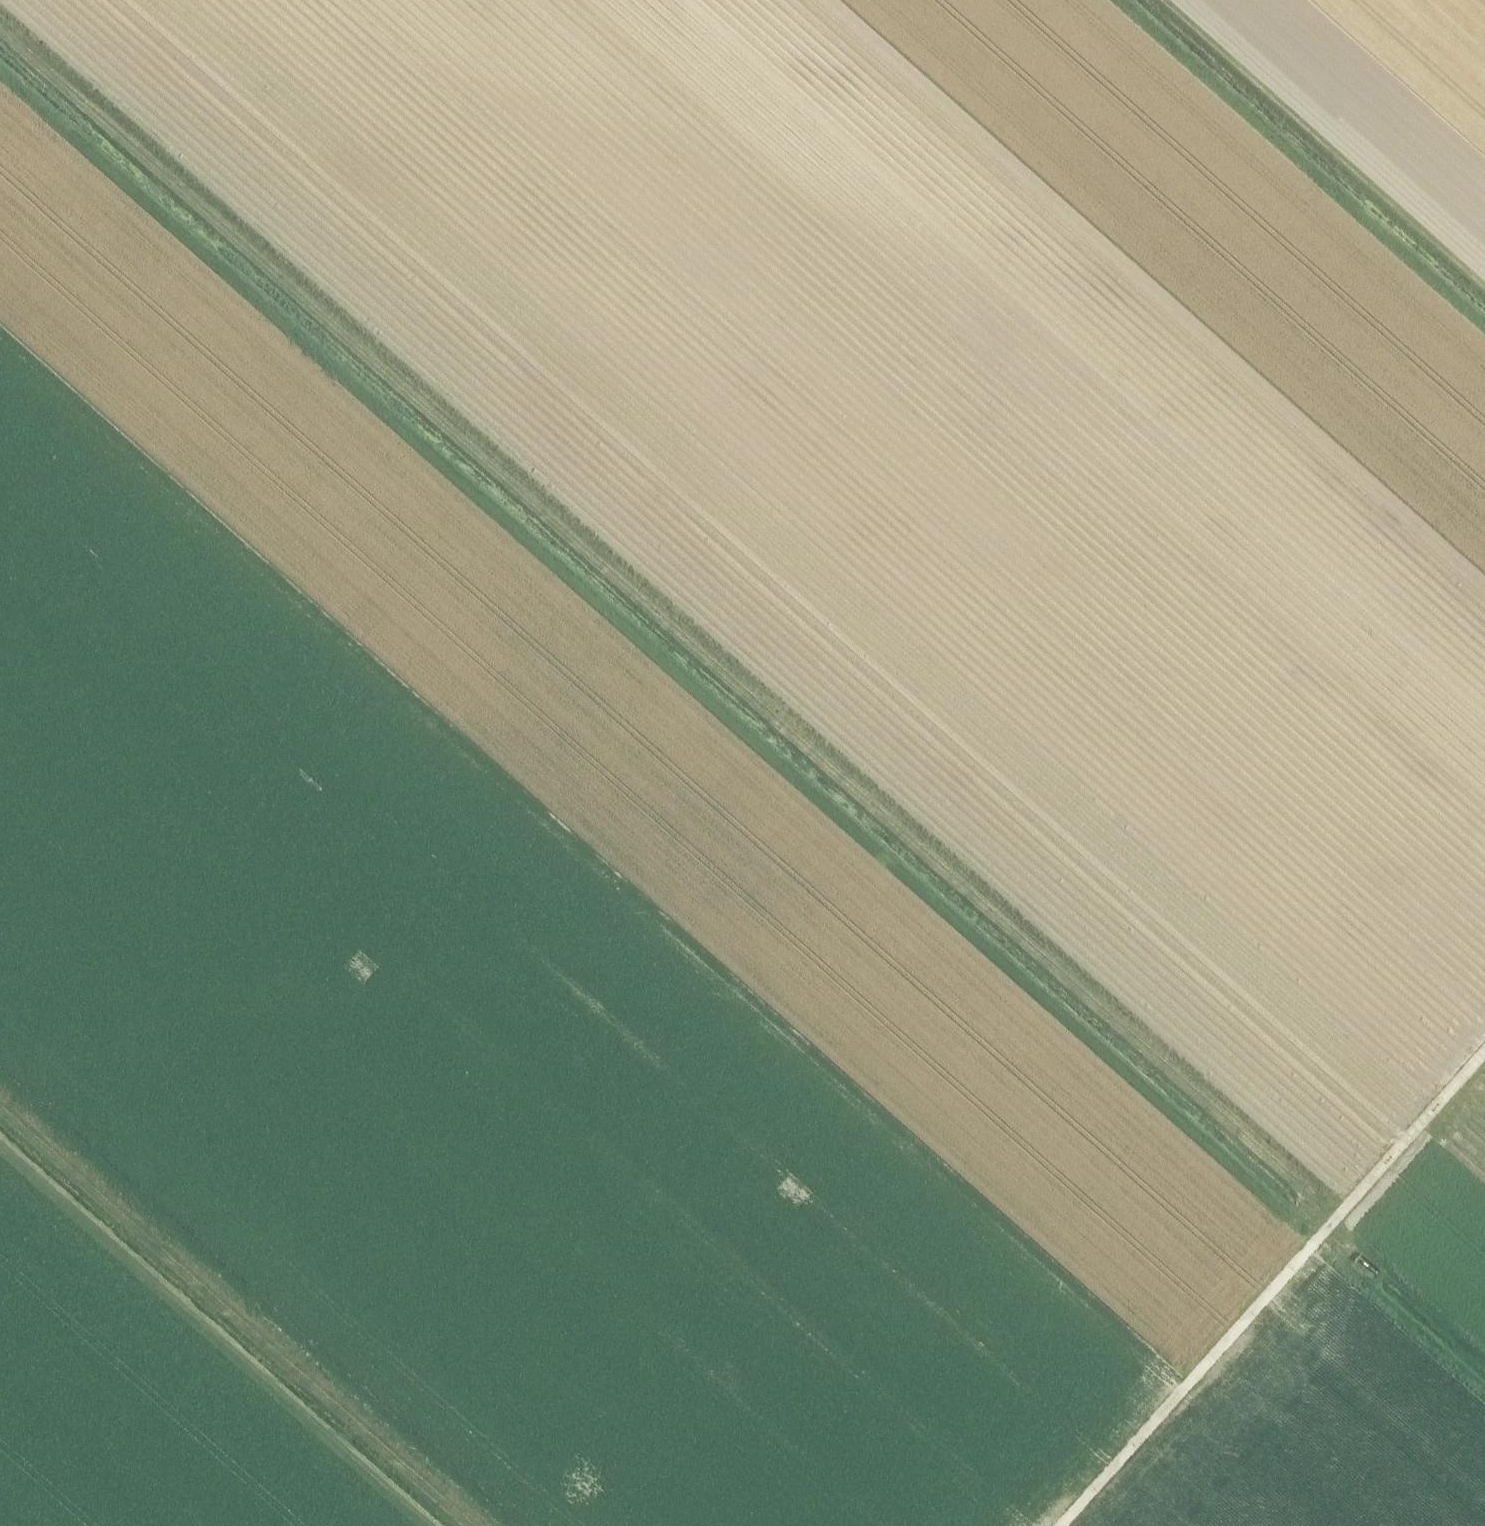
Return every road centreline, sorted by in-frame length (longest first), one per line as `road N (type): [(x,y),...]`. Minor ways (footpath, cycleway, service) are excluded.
road 1 (track): [(1335,1220),(1063,1525)]
road 2 (track): [(1484,1052),(1335,1220)]

